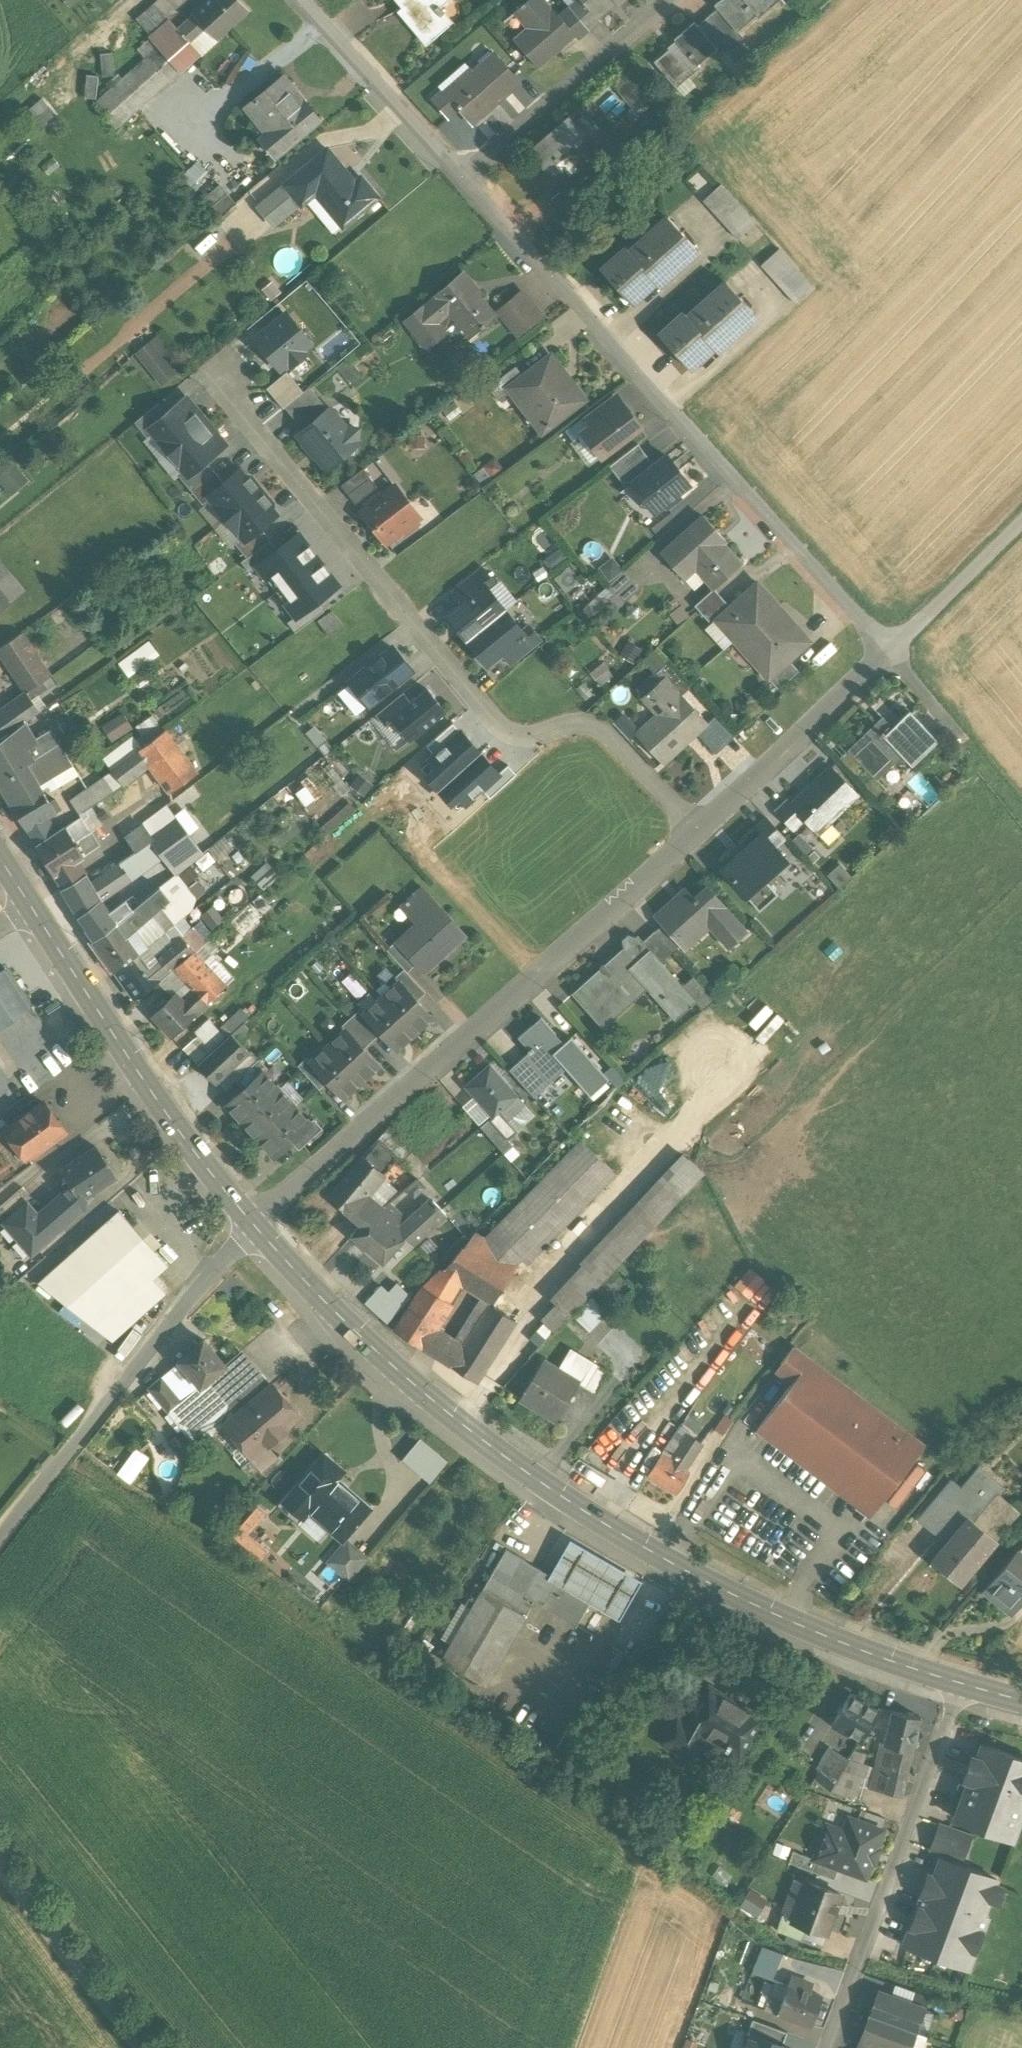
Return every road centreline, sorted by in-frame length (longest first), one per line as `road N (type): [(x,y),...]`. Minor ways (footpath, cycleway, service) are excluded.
road 1 (primary): [(960,1685),(770,1615),(576,1507),(422,1393),(253,1227)]
road 2 (residential): [(698,828),(598,728),(573,725),(528,739),(498,727),(240,415),(225,385)]
road 3 (residential): [(889,656),(462,177)]
road 4 (residential): [(253,1227),(698,828)]
road 5 (residential): [(0,1540),(253,1227)]
road 6 (residential): [(960,1685),(825,2047)]
road 7 (primary): [(253,1227),(152,1095),(32,911)]
road 8 (residential): [(462,177),(666,0)]
road 9 (residential): [(698,828),(889,656)]
road 10 (residential): [(462,177),(302,0)]
road 11 (unclassified): [(143,2047),(0,1869)]
road 12 (track): [(889,656),(1021,813)]
road 13 (residential): [(889,656),(1021,519)]

